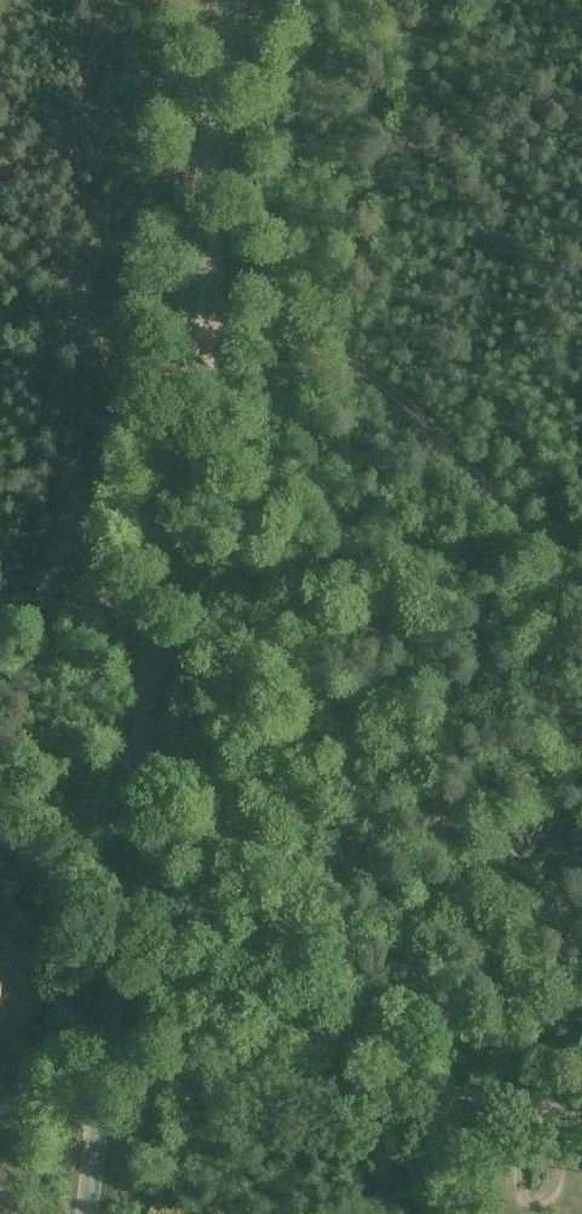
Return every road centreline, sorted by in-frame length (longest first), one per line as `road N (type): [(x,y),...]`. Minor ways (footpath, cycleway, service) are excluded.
road 1 (tertiary): [(100,1094),(229,0)]
road 2 (unclassified): [(581,1109),(162,1080),(100,1094)]
road 3 (track): [(581,532),(517,516),(450,439),(346,359),(192,319)]
road 4 (track): [(156,589),(0,603)]
road 5 (tertiary): [(87,1213),(100,1094)]

